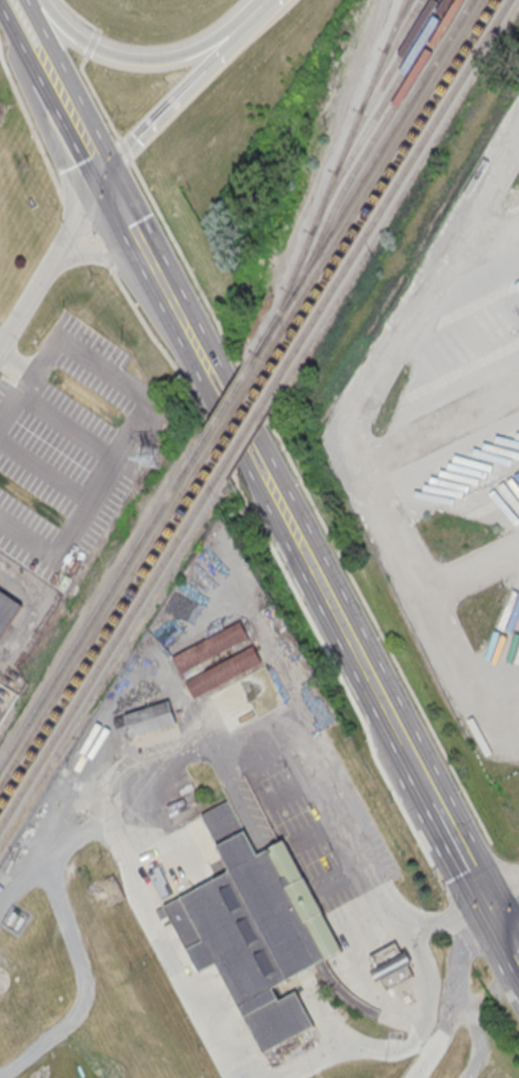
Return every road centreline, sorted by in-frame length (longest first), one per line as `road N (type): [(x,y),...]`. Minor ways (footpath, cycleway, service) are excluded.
road 1 (secondary): [(275,498),(264,445),(214,360),(191,341),(194,372),(242,462),(275,498)]
road 2 (motorway): [(258,0),(210,41),(142,61),(102,52),(30,0)]
road 3 (motorway): [(275,0),(100,180)]
road 4 (secondary): [(404,746),(308,561)]
road 5 (secondary): [(165,293),(100,180)]

